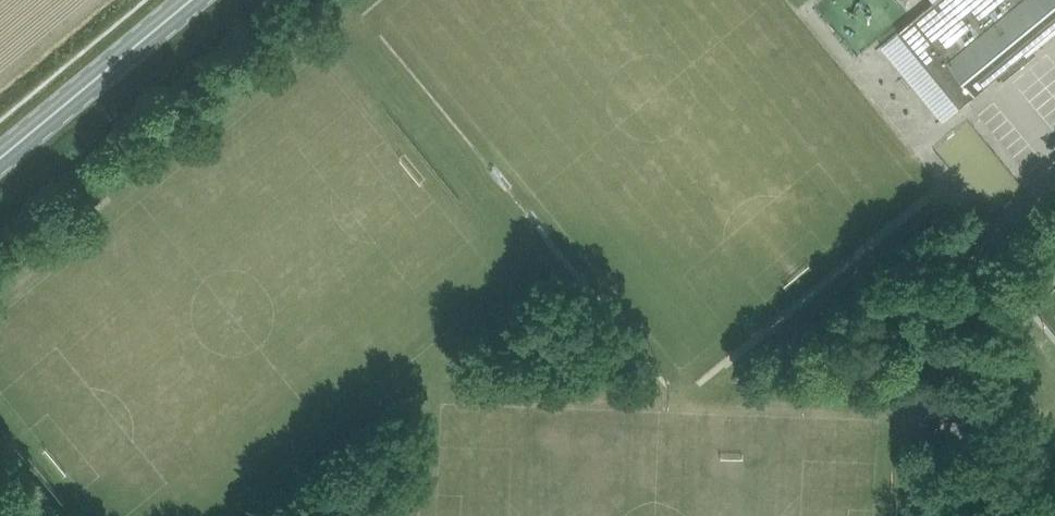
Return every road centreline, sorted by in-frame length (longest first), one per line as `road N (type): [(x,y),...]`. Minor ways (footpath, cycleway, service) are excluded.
road 1 (unclassified): [(955,515),(966,288),(989,252),(1054,196)]
road 2 (primary): [(0,158),(191,0)]

